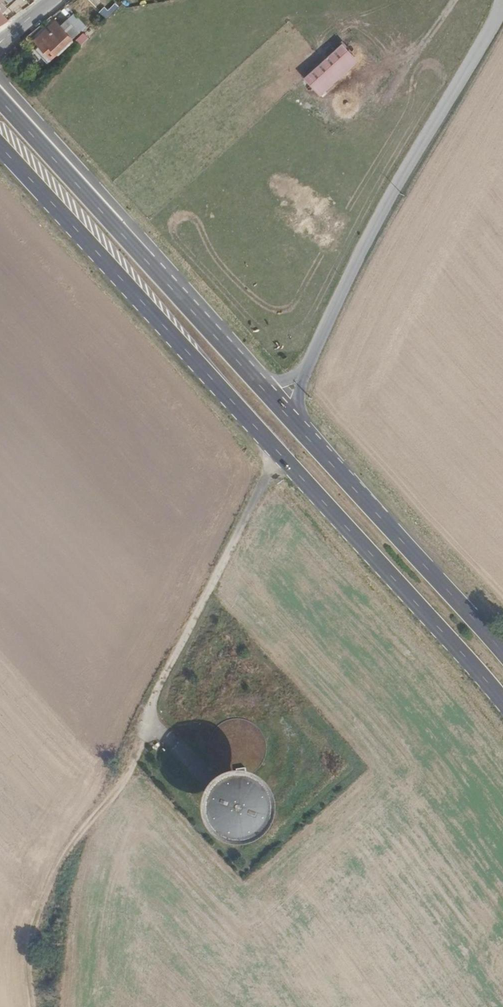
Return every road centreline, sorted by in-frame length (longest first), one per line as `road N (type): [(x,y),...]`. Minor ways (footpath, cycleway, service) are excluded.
road 1 (primary): [(0,147),(502,700)]
road 2 (track): [(34,1006),(30,967),(50,896),(81,835),(125,786),(163,679),(278,451)]
road 3 (unclassified): [(502,0),(373,228),(301,378)]
road 4 (primary): [(502,652),(300,428)]
road 5 (tertiary): [(129,242),(97,186),(0,80)]
road 6 (primary): [(129,242),(0,99)]
road 7 (primary): [(254,378),(129,242)]

